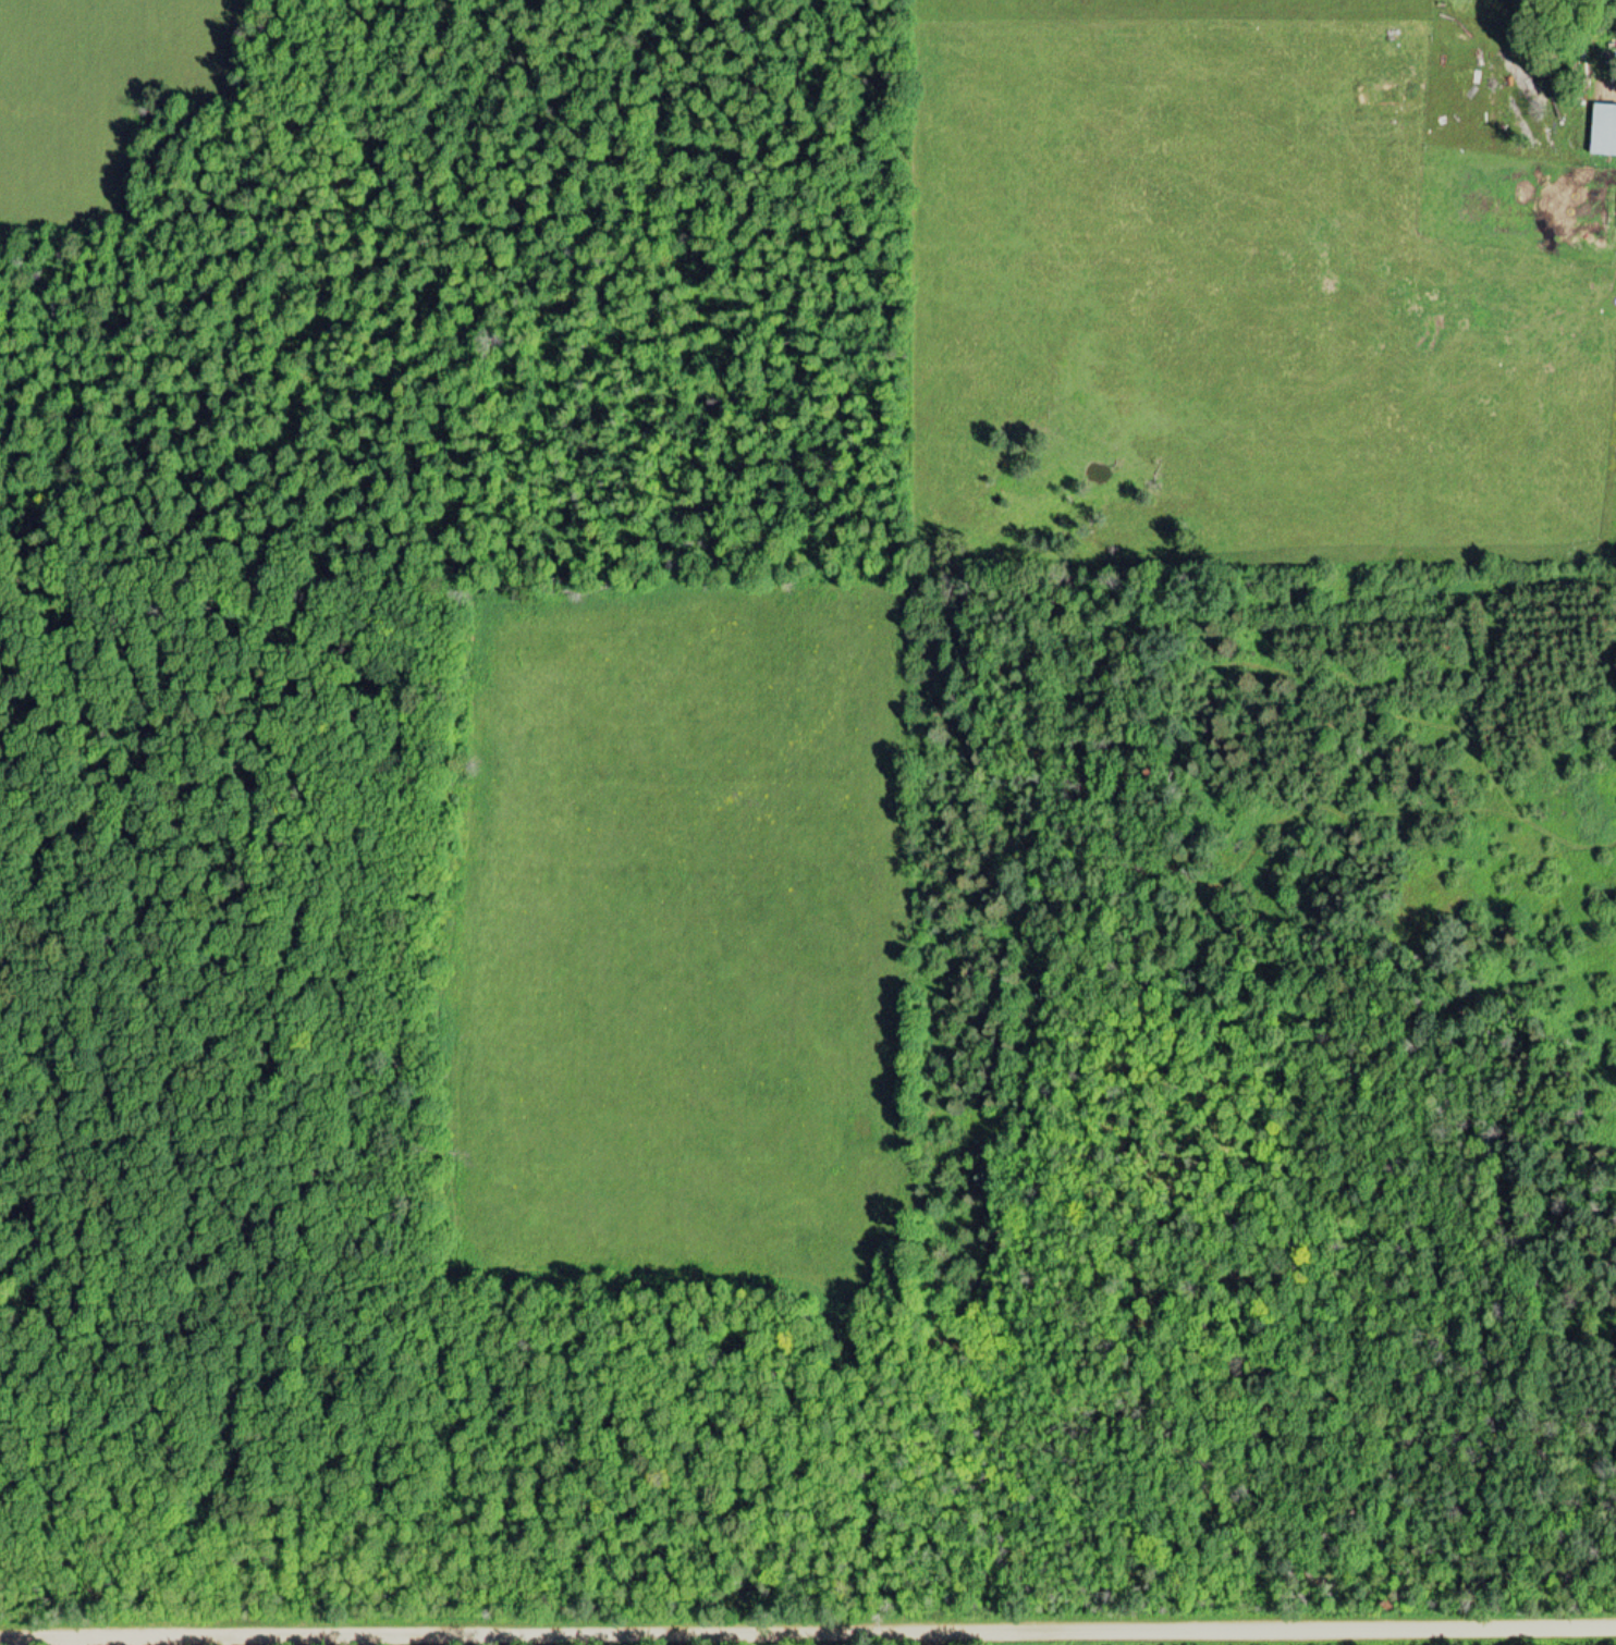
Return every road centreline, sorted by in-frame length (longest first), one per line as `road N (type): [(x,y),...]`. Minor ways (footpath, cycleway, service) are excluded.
road 1 (residential): [(1615,1628),(0,1640)]

